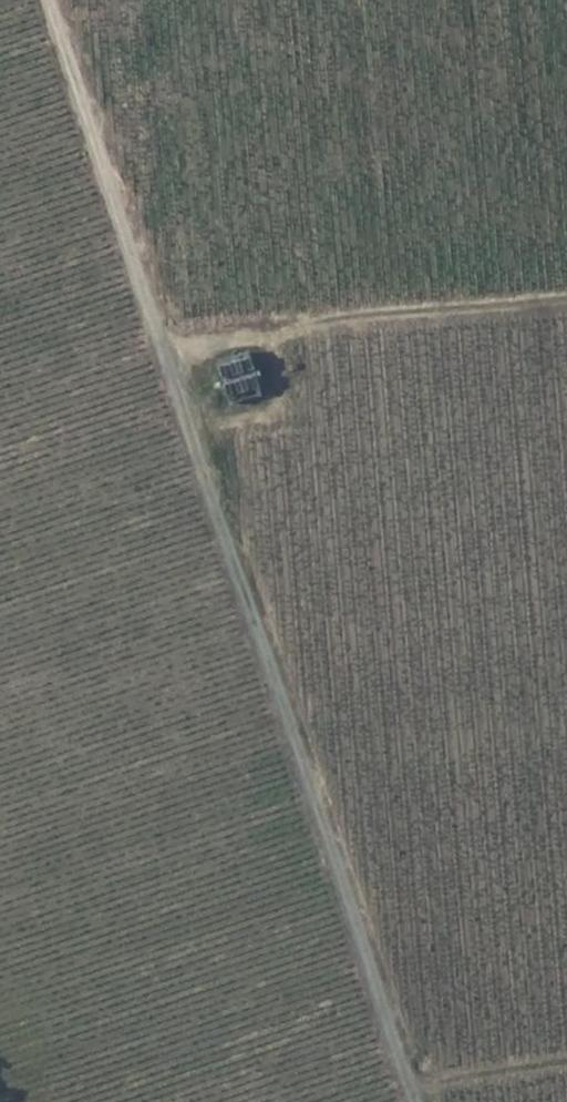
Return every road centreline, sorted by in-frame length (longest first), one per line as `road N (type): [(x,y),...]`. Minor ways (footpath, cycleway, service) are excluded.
road 1 (track): [(45,0),(410,1101)]
road 2 (track): [(566,304),(158,345)]
road 3 (track): [(566,1066),(406,1092)]

